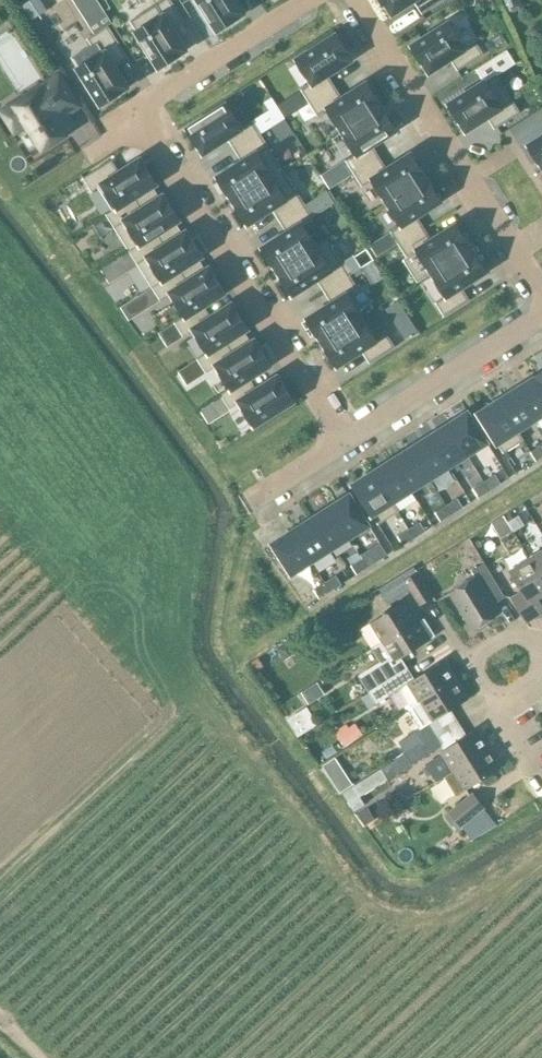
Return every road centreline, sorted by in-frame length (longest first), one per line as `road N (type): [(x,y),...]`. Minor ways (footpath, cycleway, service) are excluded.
road 1 (residential): [(311,0),(139,107),(348,447)]
road 2 (residential): [(353,0),(541,307)]
road 3 (residential): [(541,325),(348,447)]
road 4 (residential): [(541,640),(511,635),(472,661),(500,700)]

